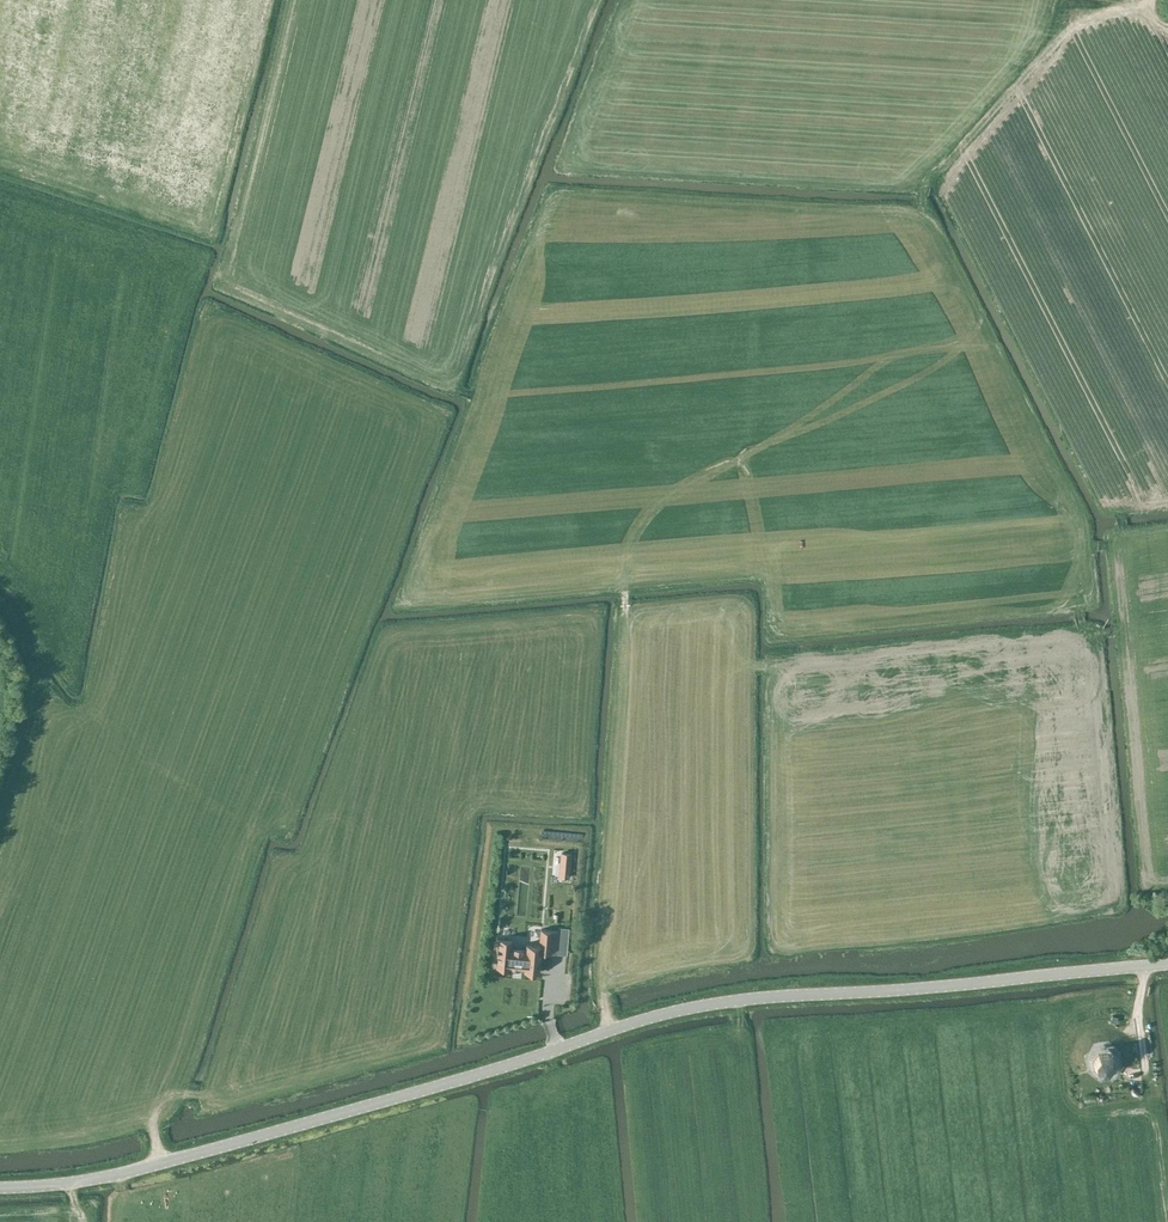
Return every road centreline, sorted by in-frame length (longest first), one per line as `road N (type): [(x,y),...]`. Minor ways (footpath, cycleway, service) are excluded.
road 1 (tertiary): [(0,1185),(120,1171),(670,1010),(1167,963)]

